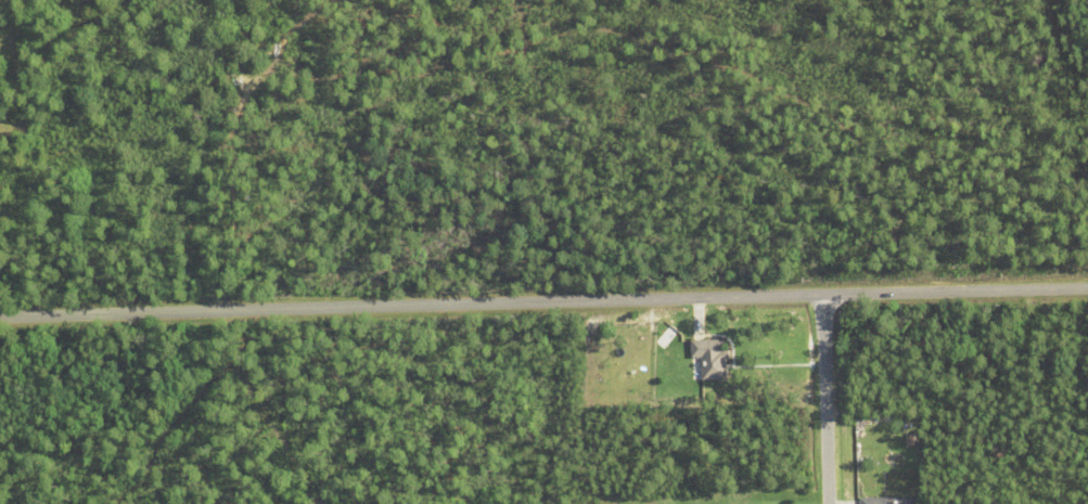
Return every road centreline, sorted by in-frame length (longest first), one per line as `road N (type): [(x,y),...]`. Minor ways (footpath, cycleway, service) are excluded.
road 1 (residential): [(1087,287),(0,317)]
road 2 (residential): [(80,314),(155,57),(199,0)]
road 3 (residential): [(833,503),(827,294)]

